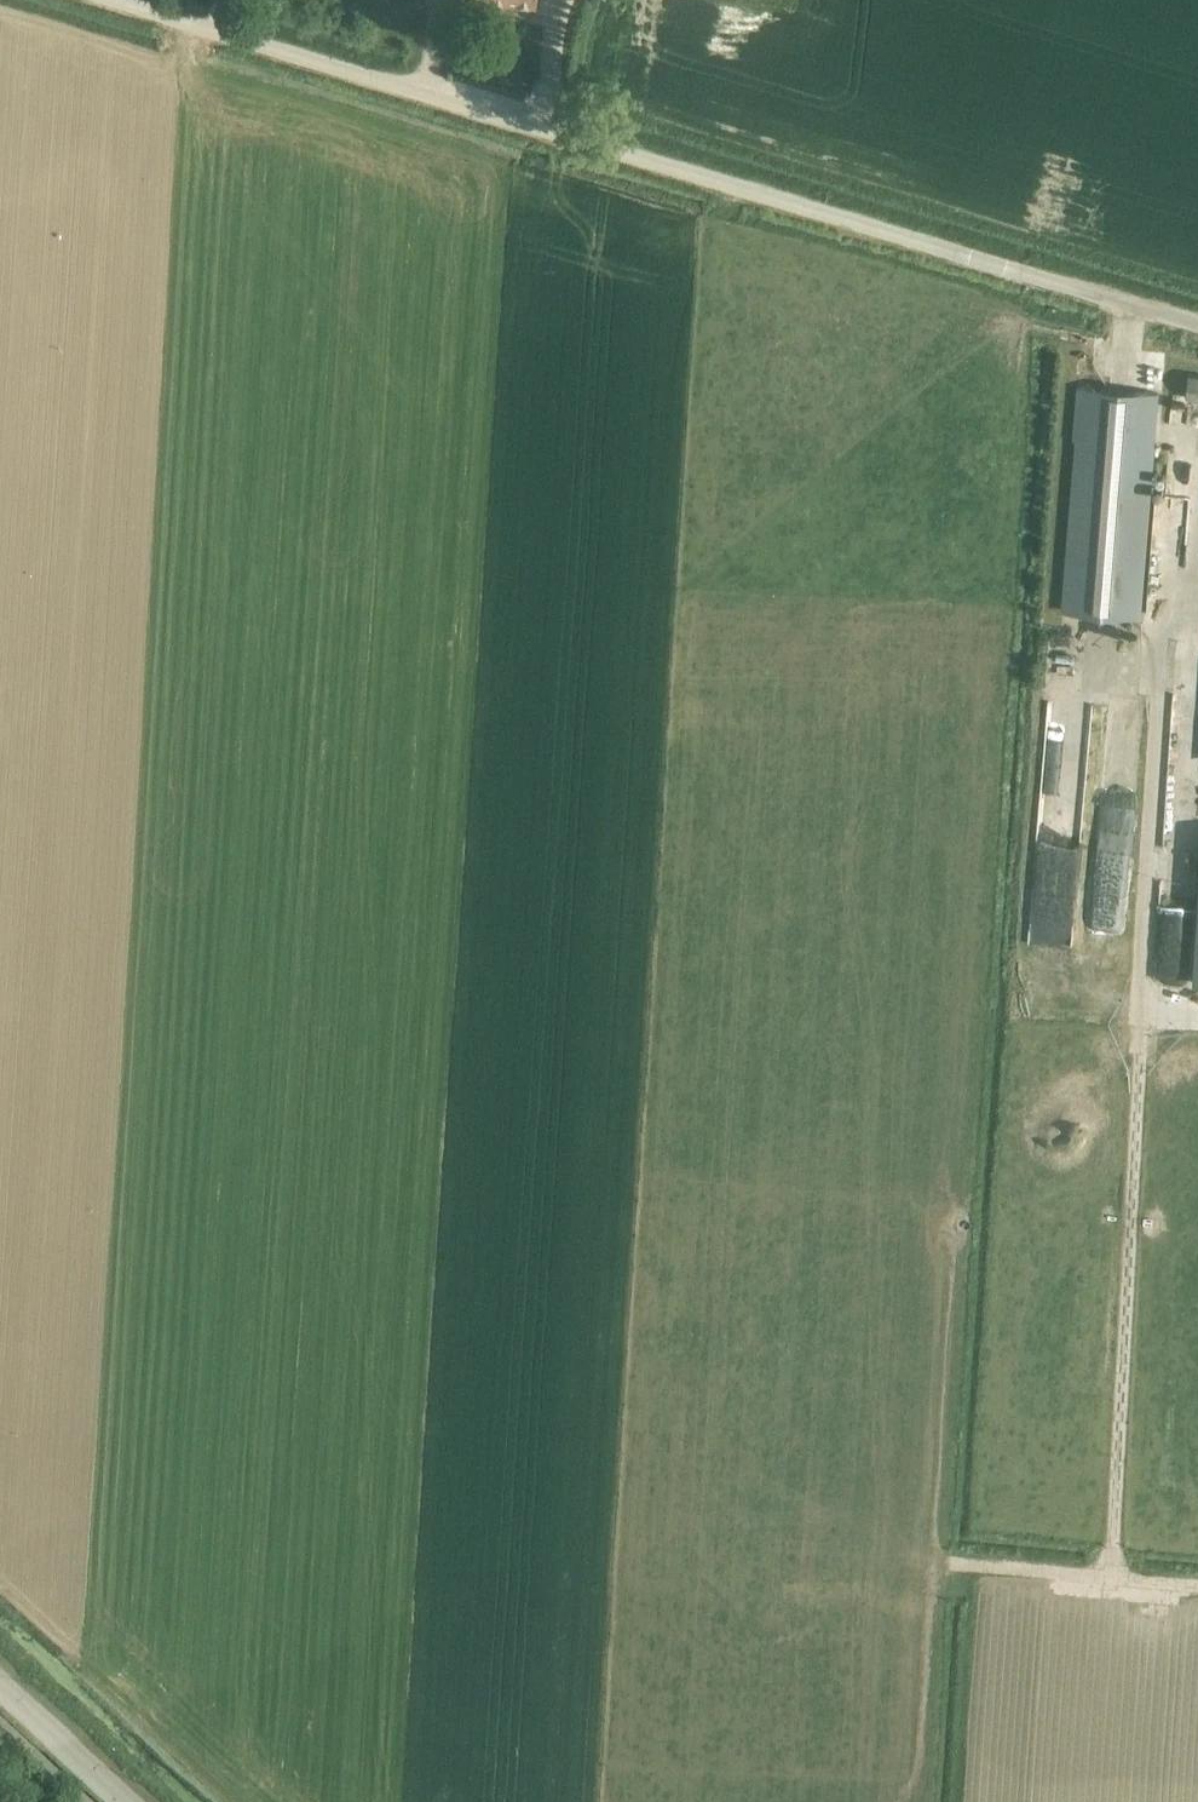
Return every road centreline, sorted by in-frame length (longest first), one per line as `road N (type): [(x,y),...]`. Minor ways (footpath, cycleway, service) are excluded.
road 1 (unclassified): [(1197,327),(111,0)]
road 2 (residential): [(0,1682),(133,1801)]

